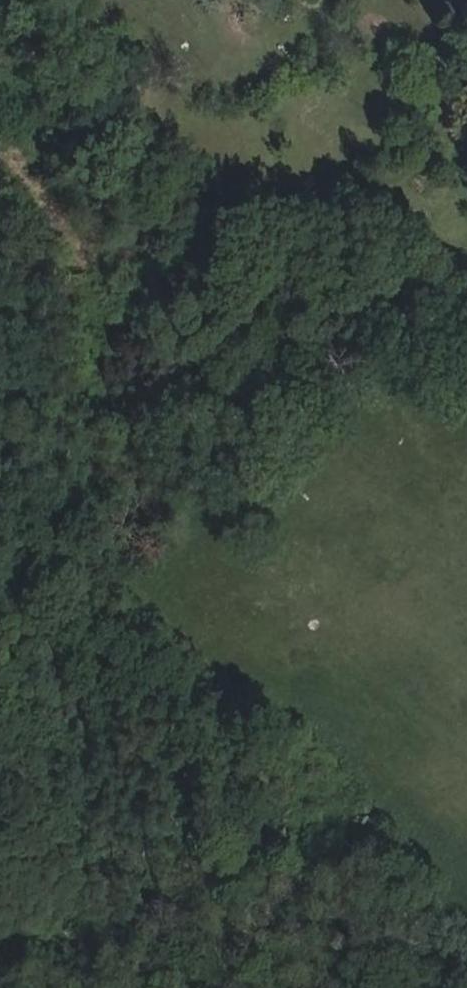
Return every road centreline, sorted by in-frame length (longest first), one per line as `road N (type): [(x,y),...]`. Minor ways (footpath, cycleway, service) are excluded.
road 1 (track): [(0,161),(132,155)]

